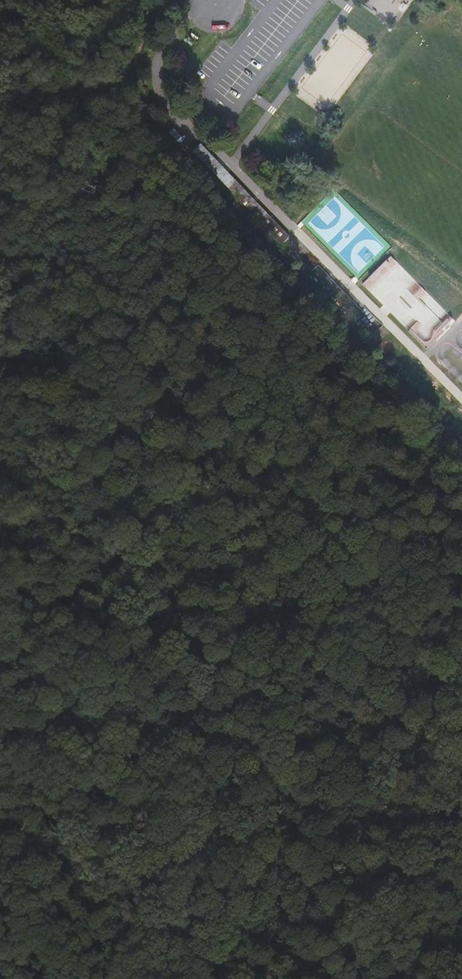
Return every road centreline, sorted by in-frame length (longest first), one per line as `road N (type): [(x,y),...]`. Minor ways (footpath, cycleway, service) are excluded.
road 1 (track): [(0,360),(461,477)]

